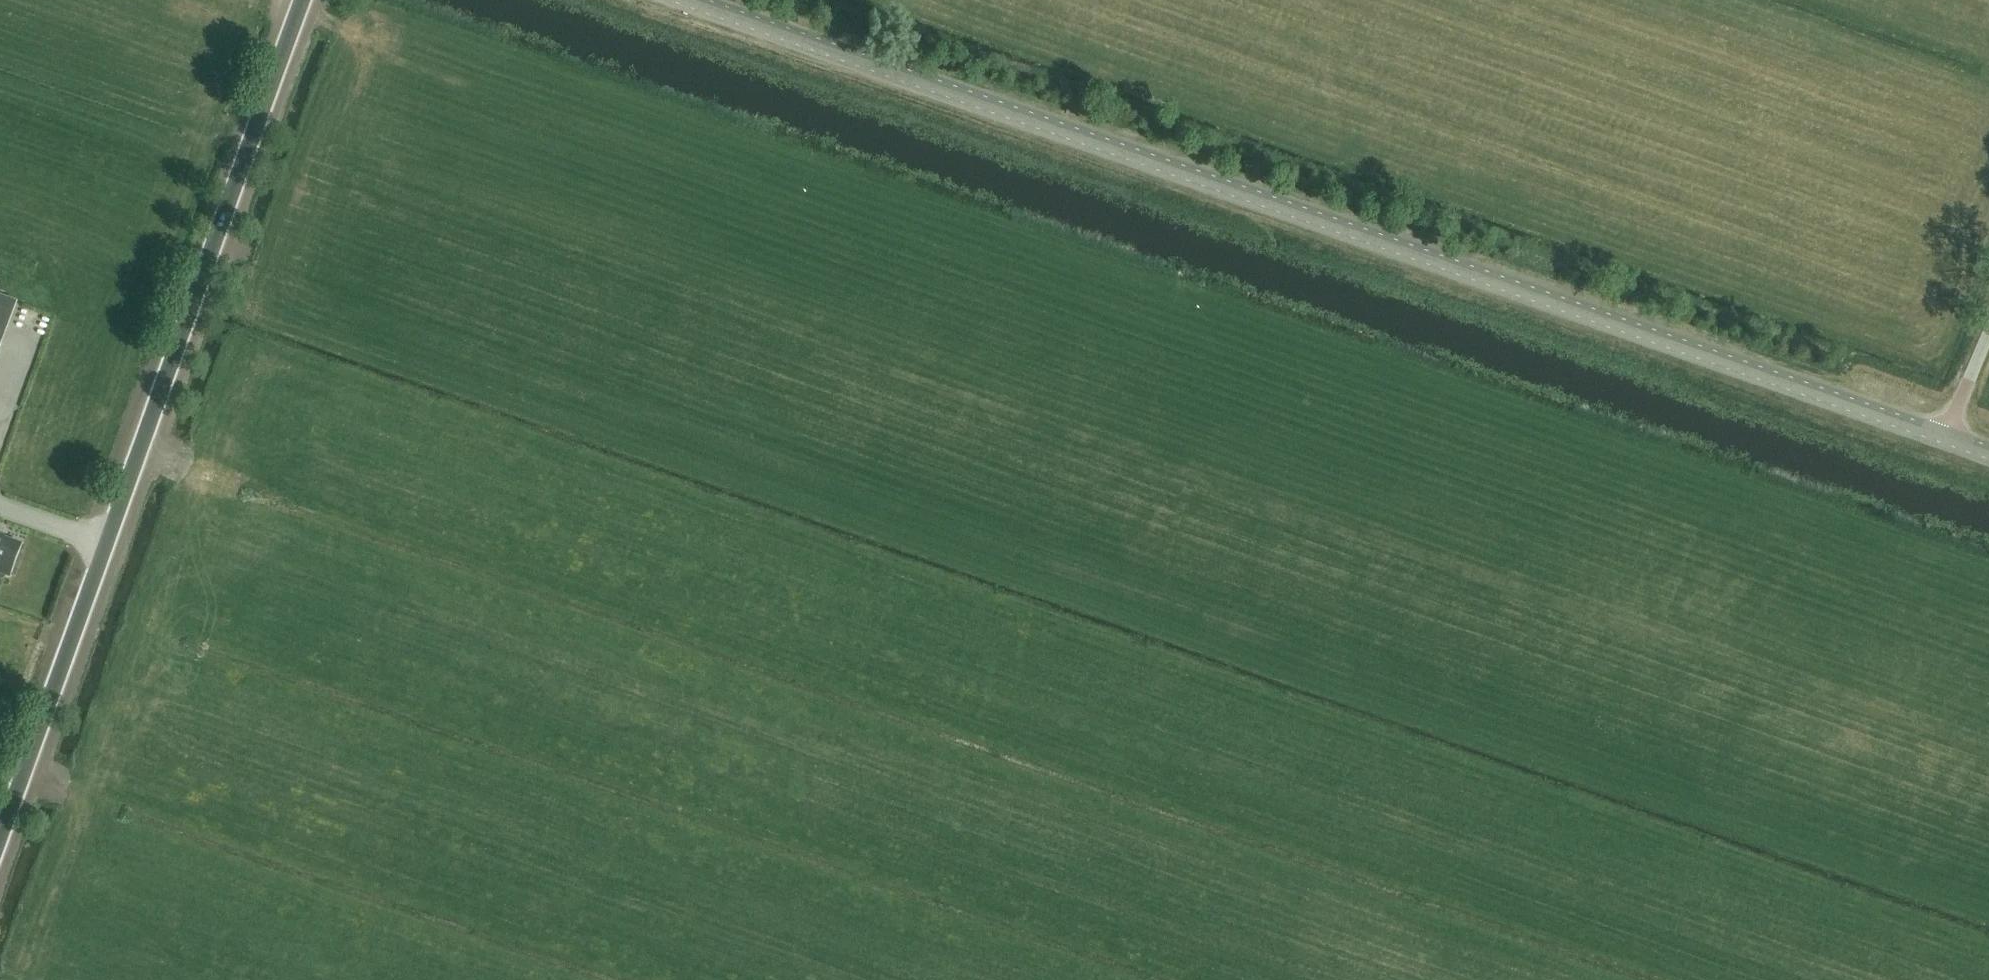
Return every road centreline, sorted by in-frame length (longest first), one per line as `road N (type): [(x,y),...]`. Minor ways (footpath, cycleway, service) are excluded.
road 1 (tertiary): [(1944,437),(692,0)]
road 2 (unclassified): [(0,842),(302,0)]

